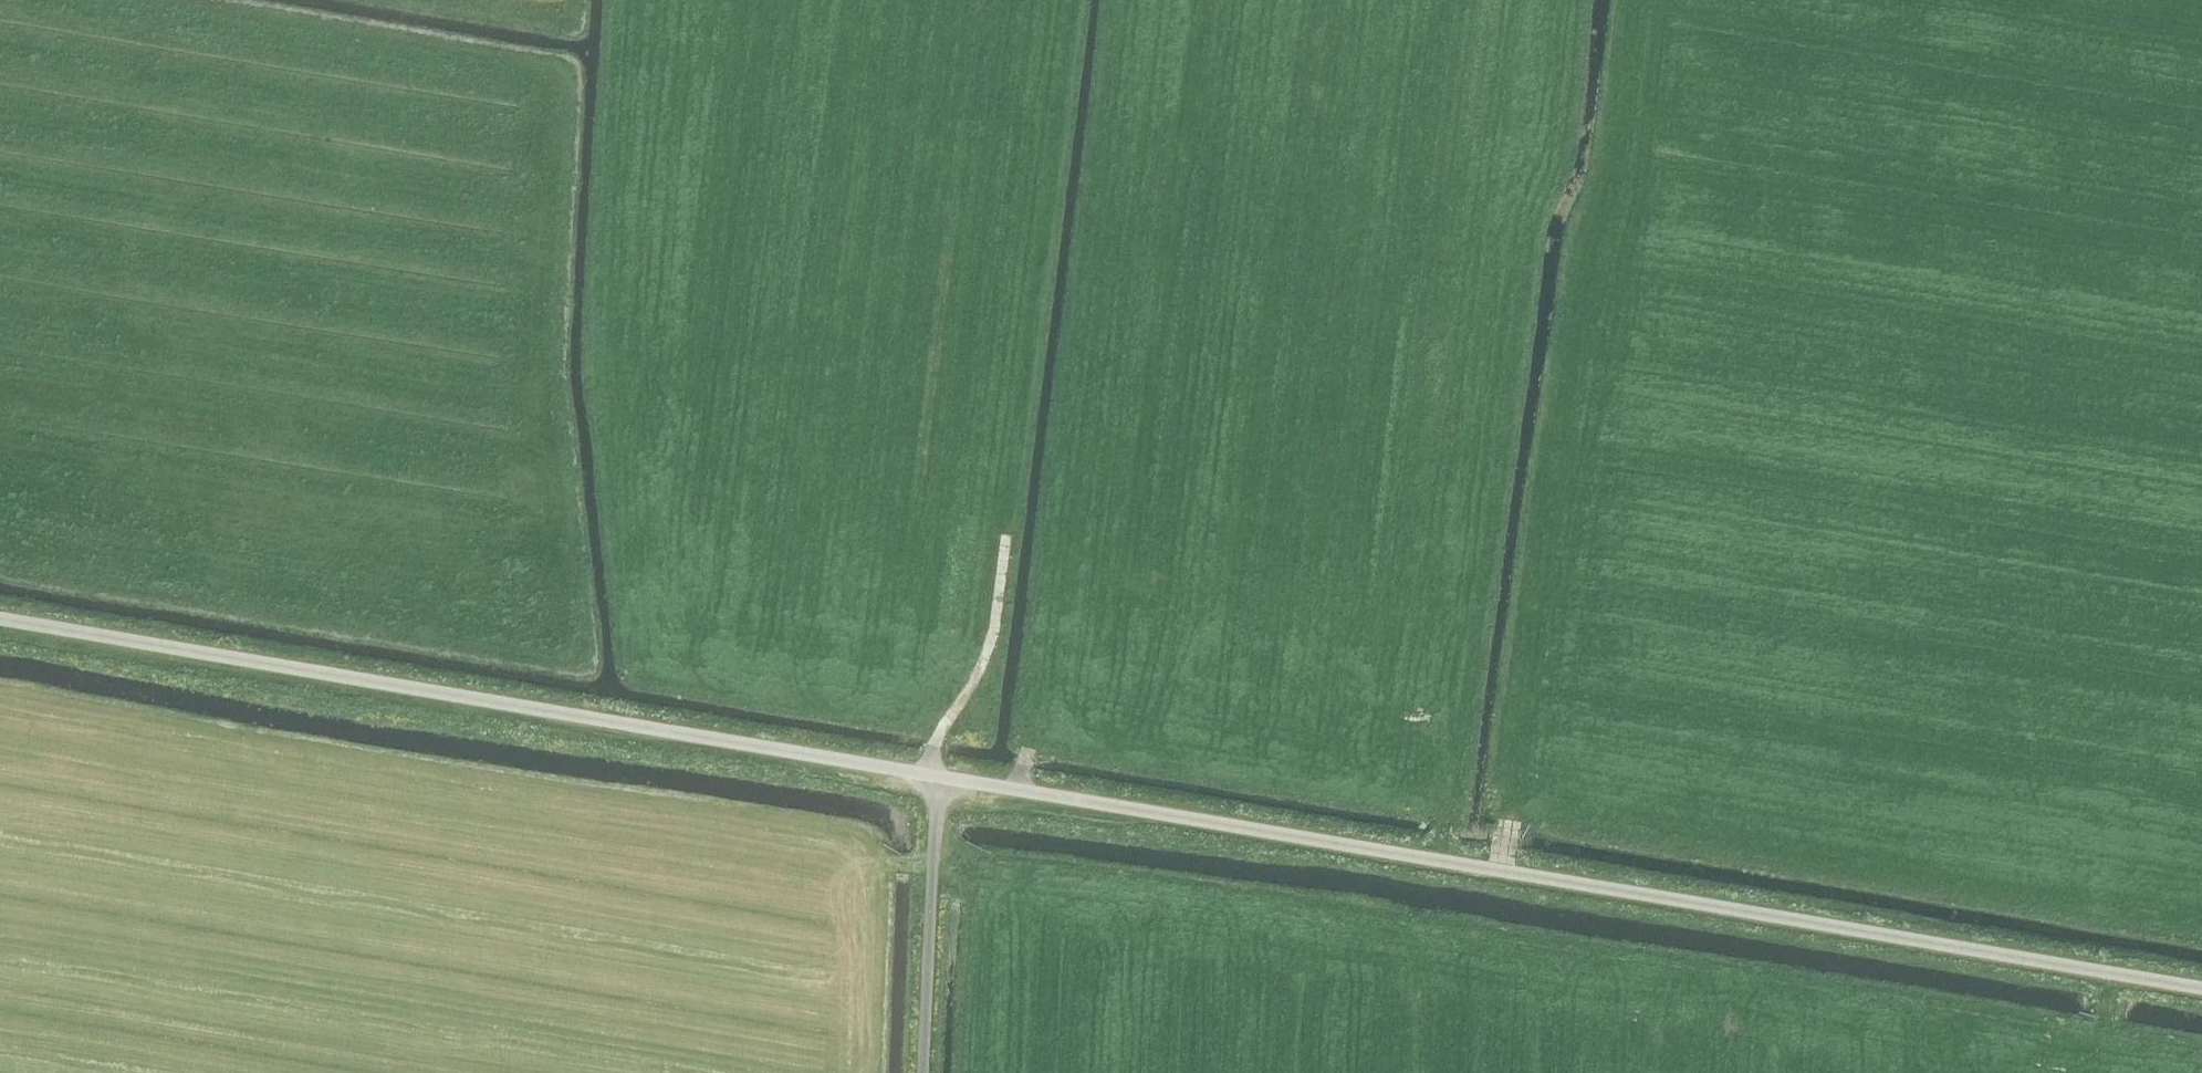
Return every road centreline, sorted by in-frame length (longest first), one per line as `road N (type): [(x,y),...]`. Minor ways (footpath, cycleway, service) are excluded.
road 1 (unclassified): [(2201,994),(0,618)]
road 2 (track): [(929,775),(935,743),(987,648),(1005,540)]

